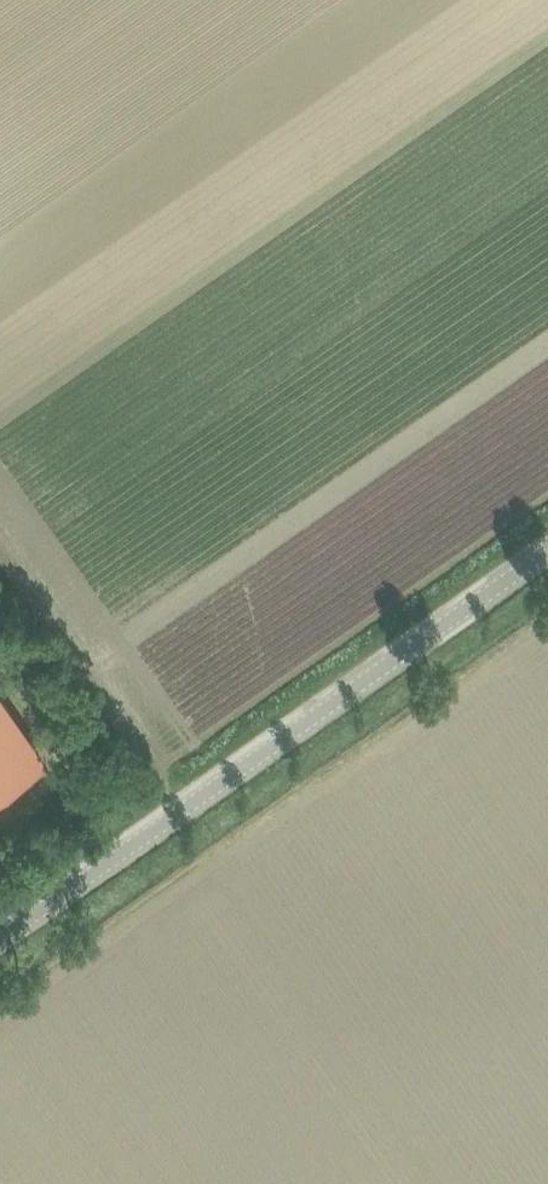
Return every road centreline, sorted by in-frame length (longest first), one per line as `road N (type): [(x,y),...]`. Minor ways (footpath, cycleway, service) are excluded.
road 1 (unclassified): [(0,940),(547,551)]

